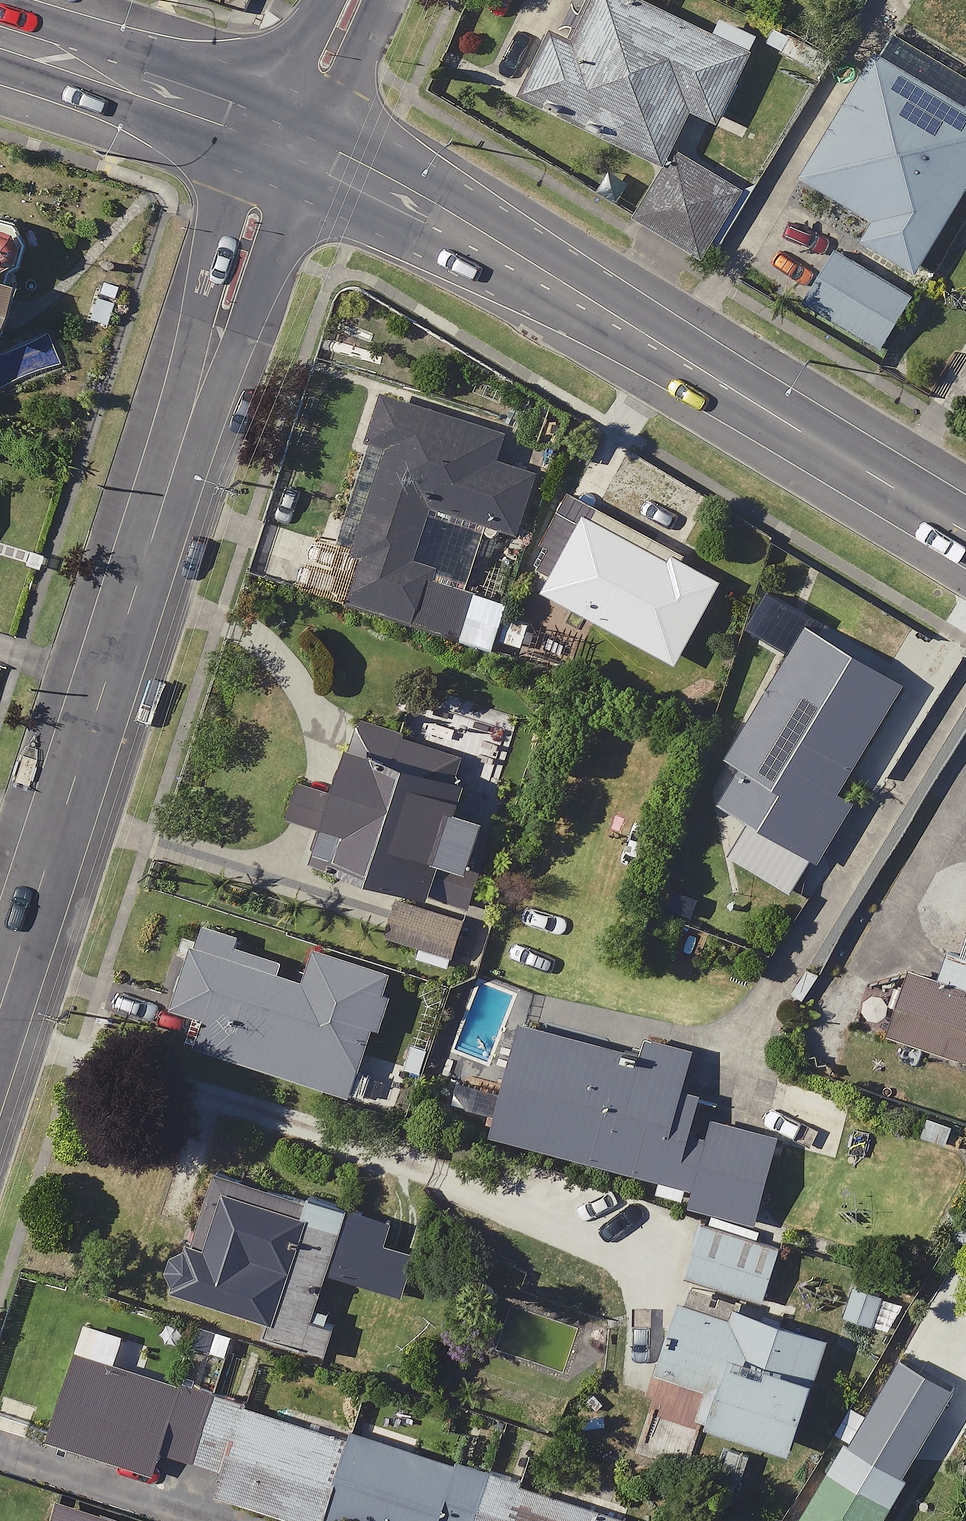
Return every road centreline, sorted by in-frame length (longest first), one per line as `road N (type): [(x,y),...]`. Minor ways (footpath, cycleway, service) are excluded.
road 1 (residential): [(0,1015),(264,197),(290,139)]
road 2 (secondary): [(290,139),(350,154),(449,207),(965,530)]
road 3 (secondary): [(0,42),(225,127),(290,139)]
road 4 (residential): [(290,139),(354,0)]

